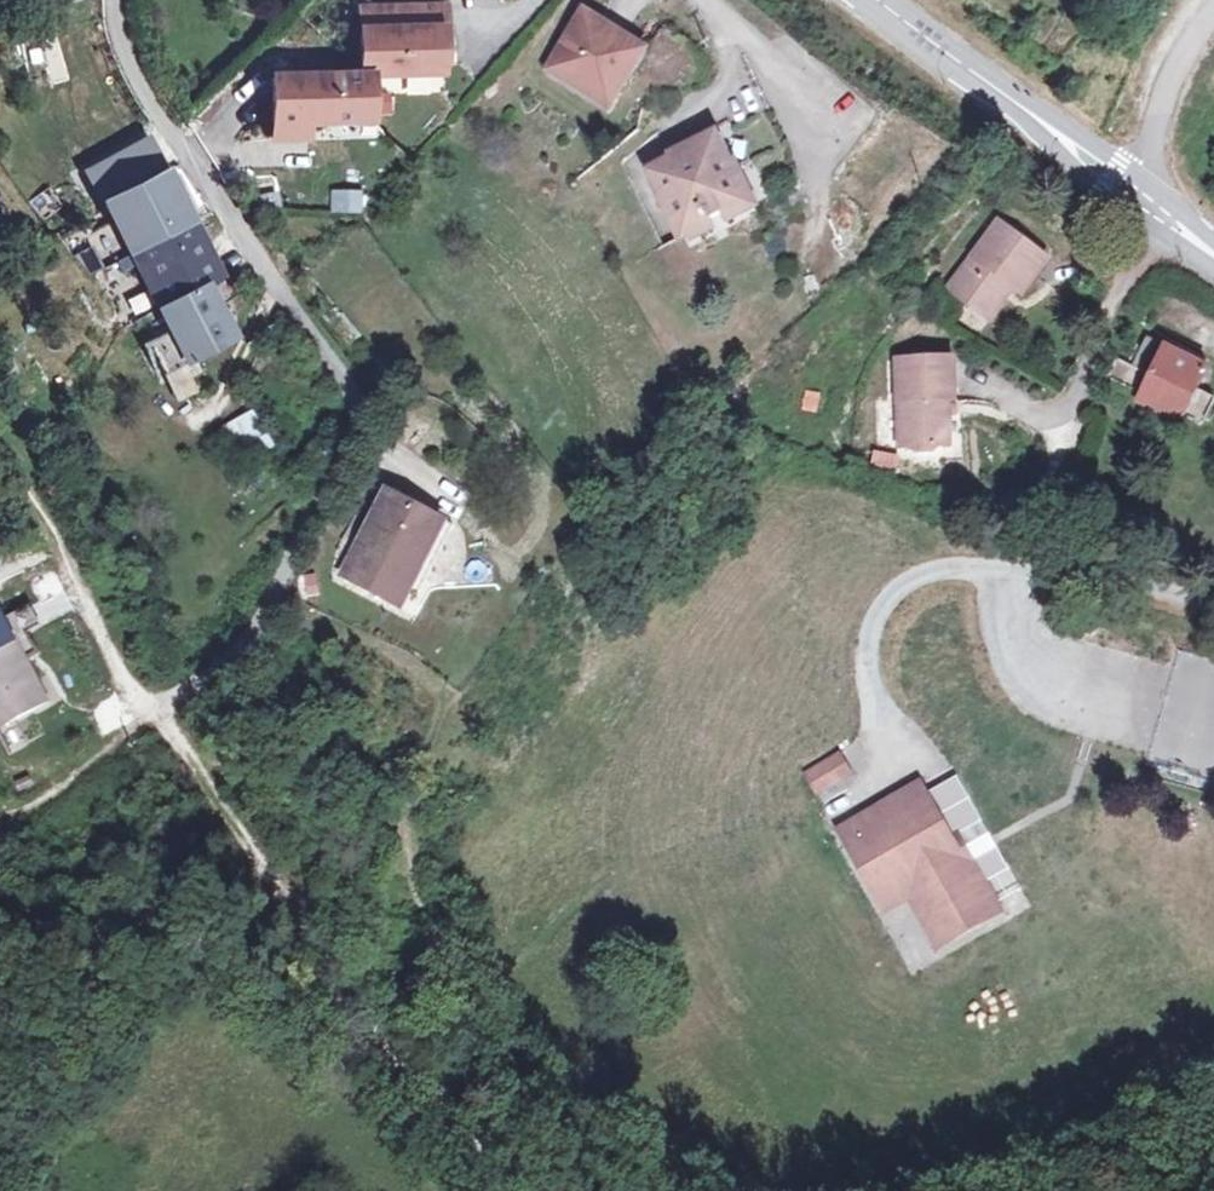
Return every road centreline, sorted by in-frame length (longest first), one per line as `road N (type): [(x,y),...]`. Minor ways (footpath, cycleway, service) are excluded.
road 1 (residential): [(150,713),(256,623),(322,501),(355,413),(192,170),(124,49),(114,0)]
road 2 (track): [(150,713),(354,992),(533,1190)]
road 3 (secondary): [(876,0),(1136,192)]
road 4 (track): [(0,454),(150,713)]
road 5 (track): [(0,1055),(51,1034),(94,971),(88,932),(76,923),(0,924)]
road 6 (residential): [(1213,9),(1164,98),(1136,192)]
road 7 (track): [(0,816),(68,786),(150,713)]

